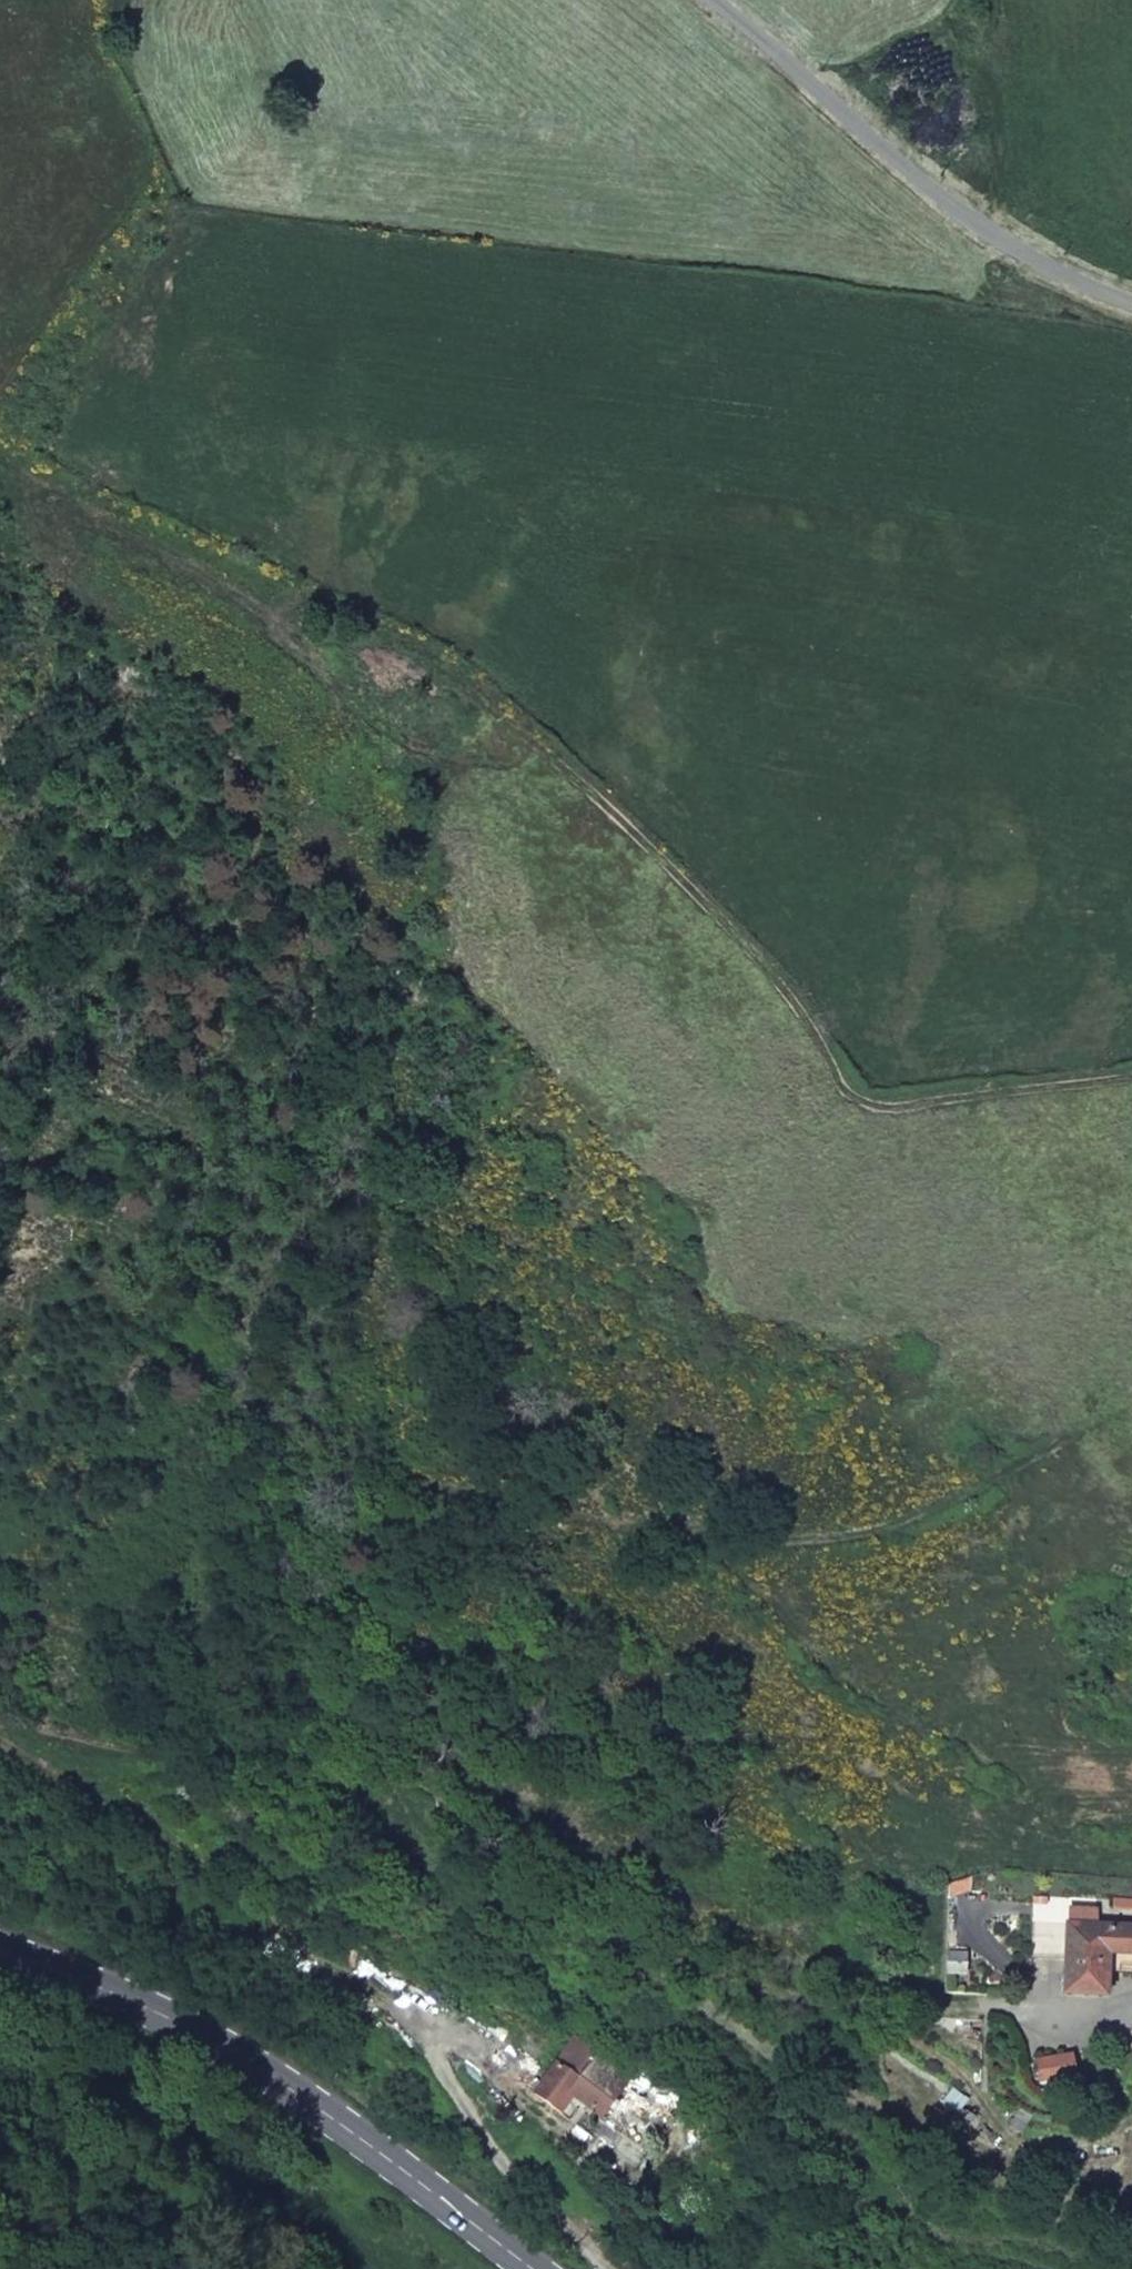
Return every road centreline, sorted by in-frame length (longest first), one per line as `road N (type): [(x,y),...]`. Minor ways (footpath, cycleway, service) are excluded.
road 1 (primary): [(0,1951),(88,1981),(197,2033),(308,2102),(531,2268)]
road 2 (unclassified): [(717,0),(956,205),(1034,256),(1131,302)]

